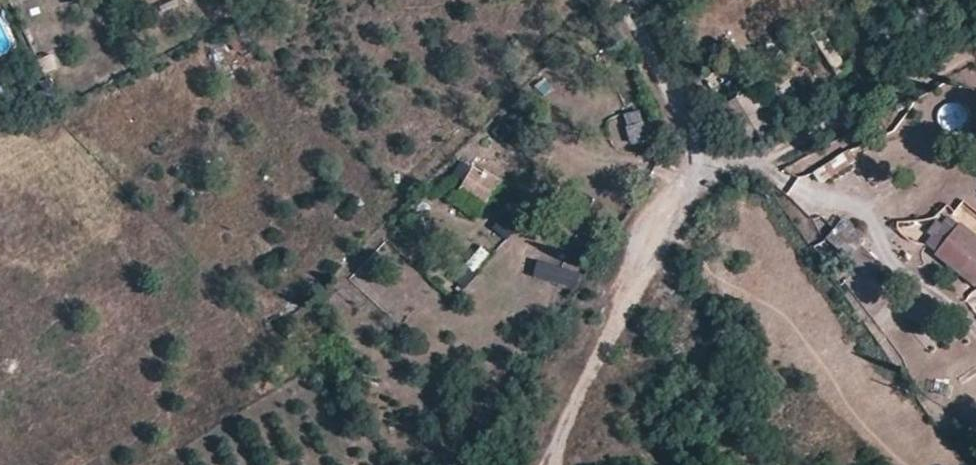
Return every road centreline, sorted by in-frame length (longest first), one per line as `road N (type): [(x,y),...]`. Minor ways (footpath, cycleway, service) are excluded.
road 1 (track): [(705,151),(548,464)]
road 2 (unclassified): [(628,0),(705,151),(787,153)]
road 3 (track): [(787,153),(975,48)]

